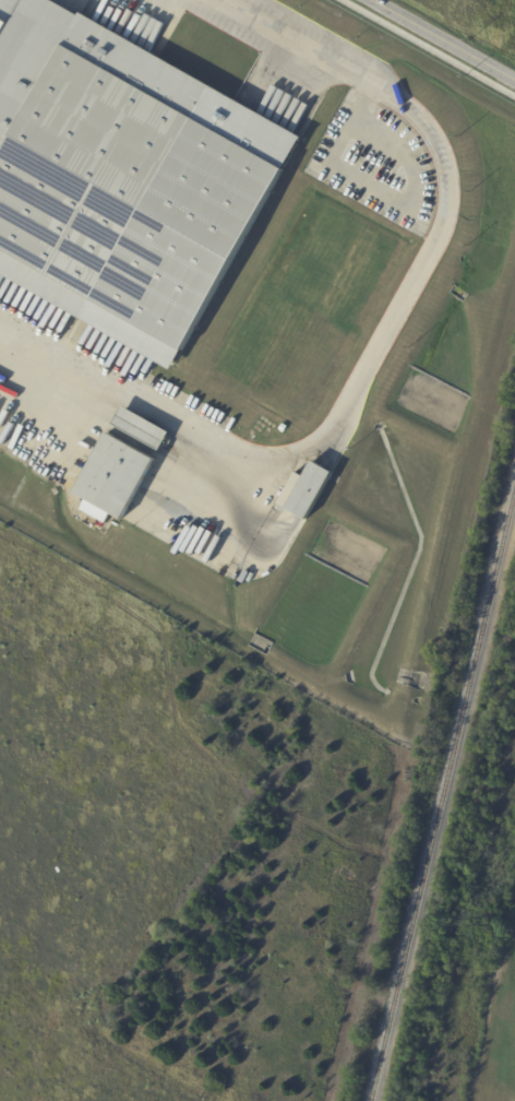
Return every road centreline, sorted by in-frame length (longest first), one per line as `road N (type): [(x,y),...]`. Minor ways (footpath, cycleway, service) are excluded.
road 1 (tertiary): [(373,0),(514,79)]

